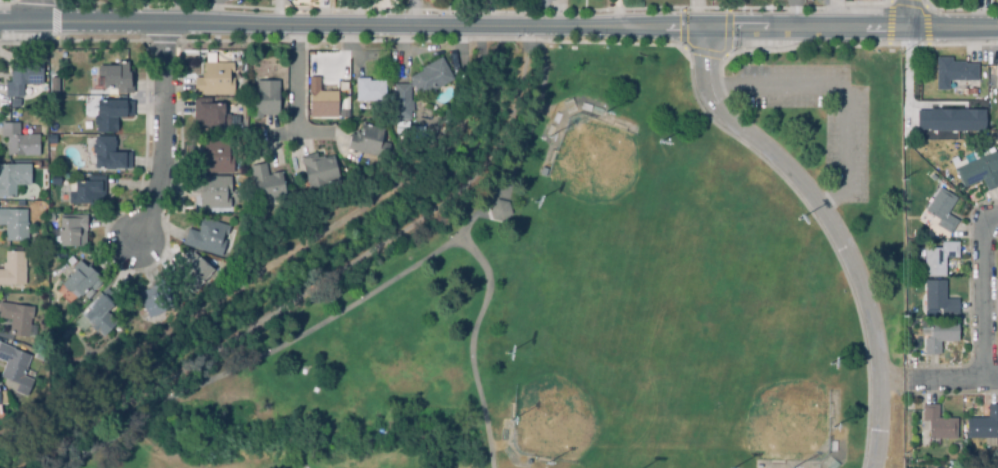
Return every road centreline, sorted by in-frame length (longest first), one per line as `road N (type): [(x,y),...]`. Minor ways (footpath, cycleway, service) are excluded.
road 1 (tertiary): [(997,29),(0,22)]
road 2 (residential): [(704,28),(708,90),(719,113),(801,180),(849,257),(877,350),(872,467)]
road 3 (residential): [(162,21),(163,155),(138,243)]
road 4 (residential): [(982,221),(982,383)]

